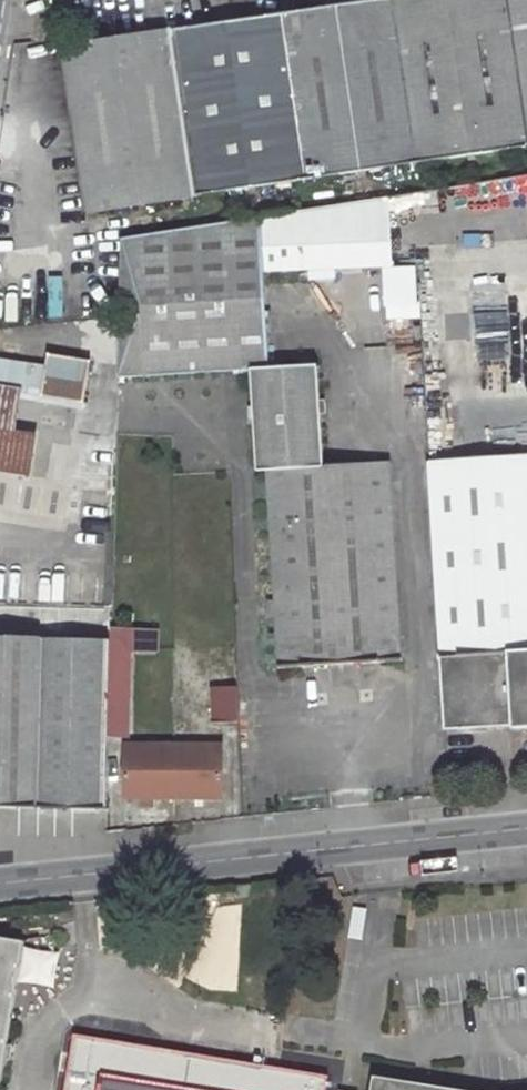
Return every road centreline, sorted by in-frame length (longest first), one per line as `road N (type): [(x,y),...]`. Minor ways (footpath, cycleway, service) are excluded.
road 1 (unclassified): [(526,829),(0,882)]

